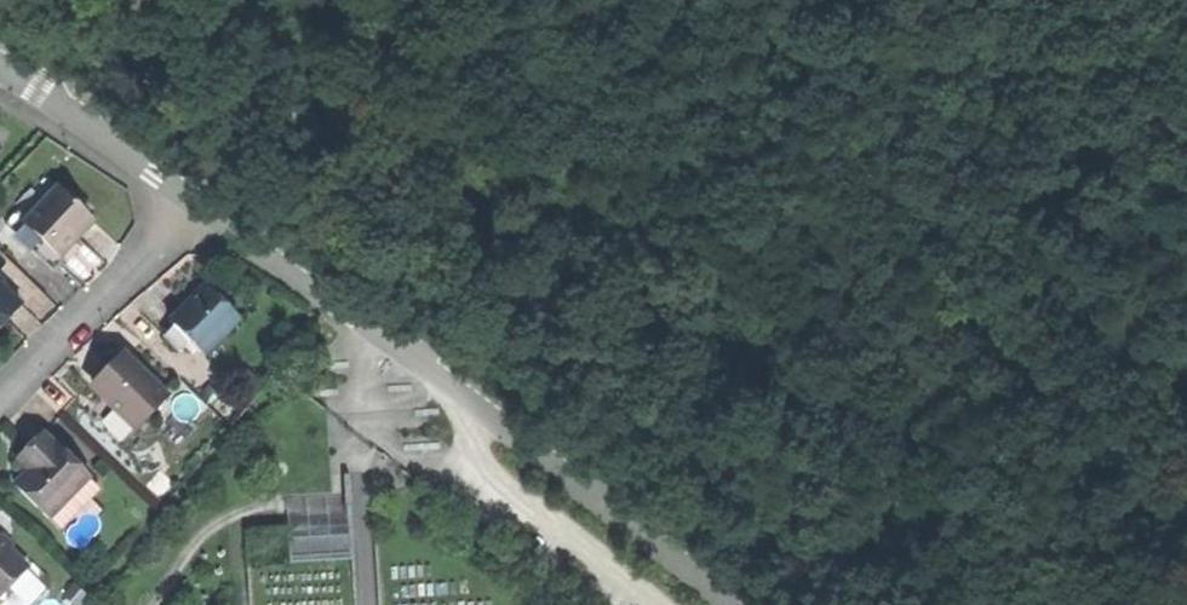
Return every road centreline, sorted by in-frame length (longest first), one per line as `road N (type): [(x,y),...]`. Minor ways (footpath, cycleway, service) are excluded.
road 1 (residential): [(730,604),(339,308)]
road 2 (residential): [(0,405),(185,198)]
road 3 (unclassified): [(185,198),(0,73)]
road 4 (unclassified): [(339,308),(185,198)]

